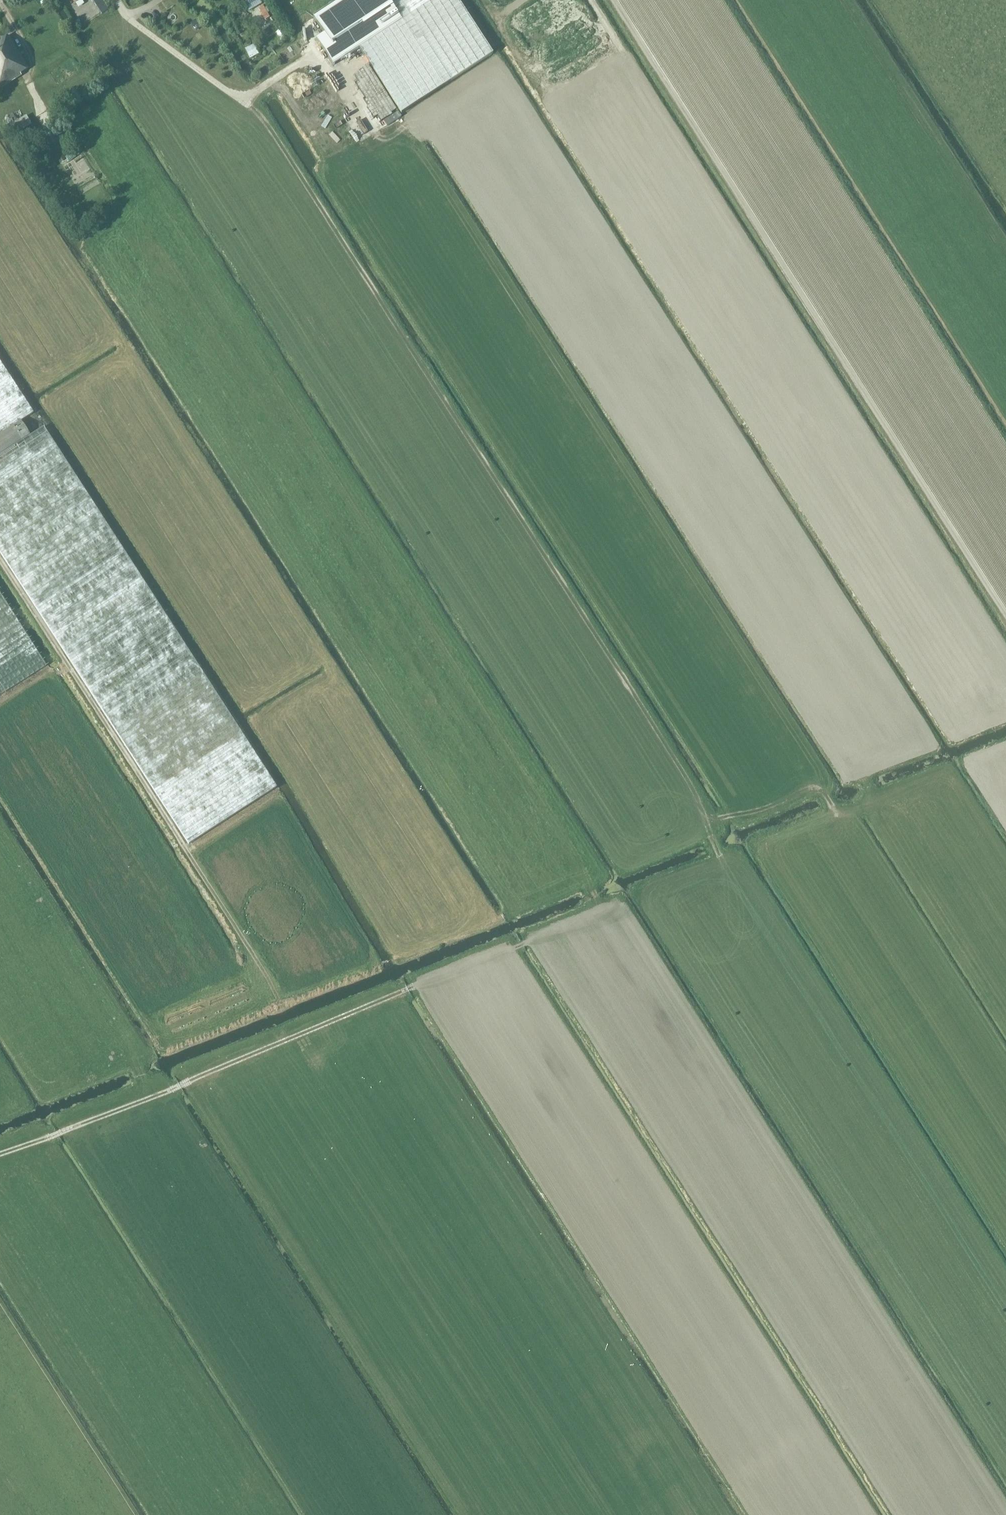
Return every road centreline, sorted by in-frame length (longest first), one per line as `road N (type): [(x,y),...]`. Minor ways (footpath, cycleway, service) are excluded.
road 1 (track): [(589,876),(603,909),(0,1156)]
road 2 (track): [(238,1221),(72,965)]
road 3 (track): [(313,57),(241,100),(127,19),(116,0)]

